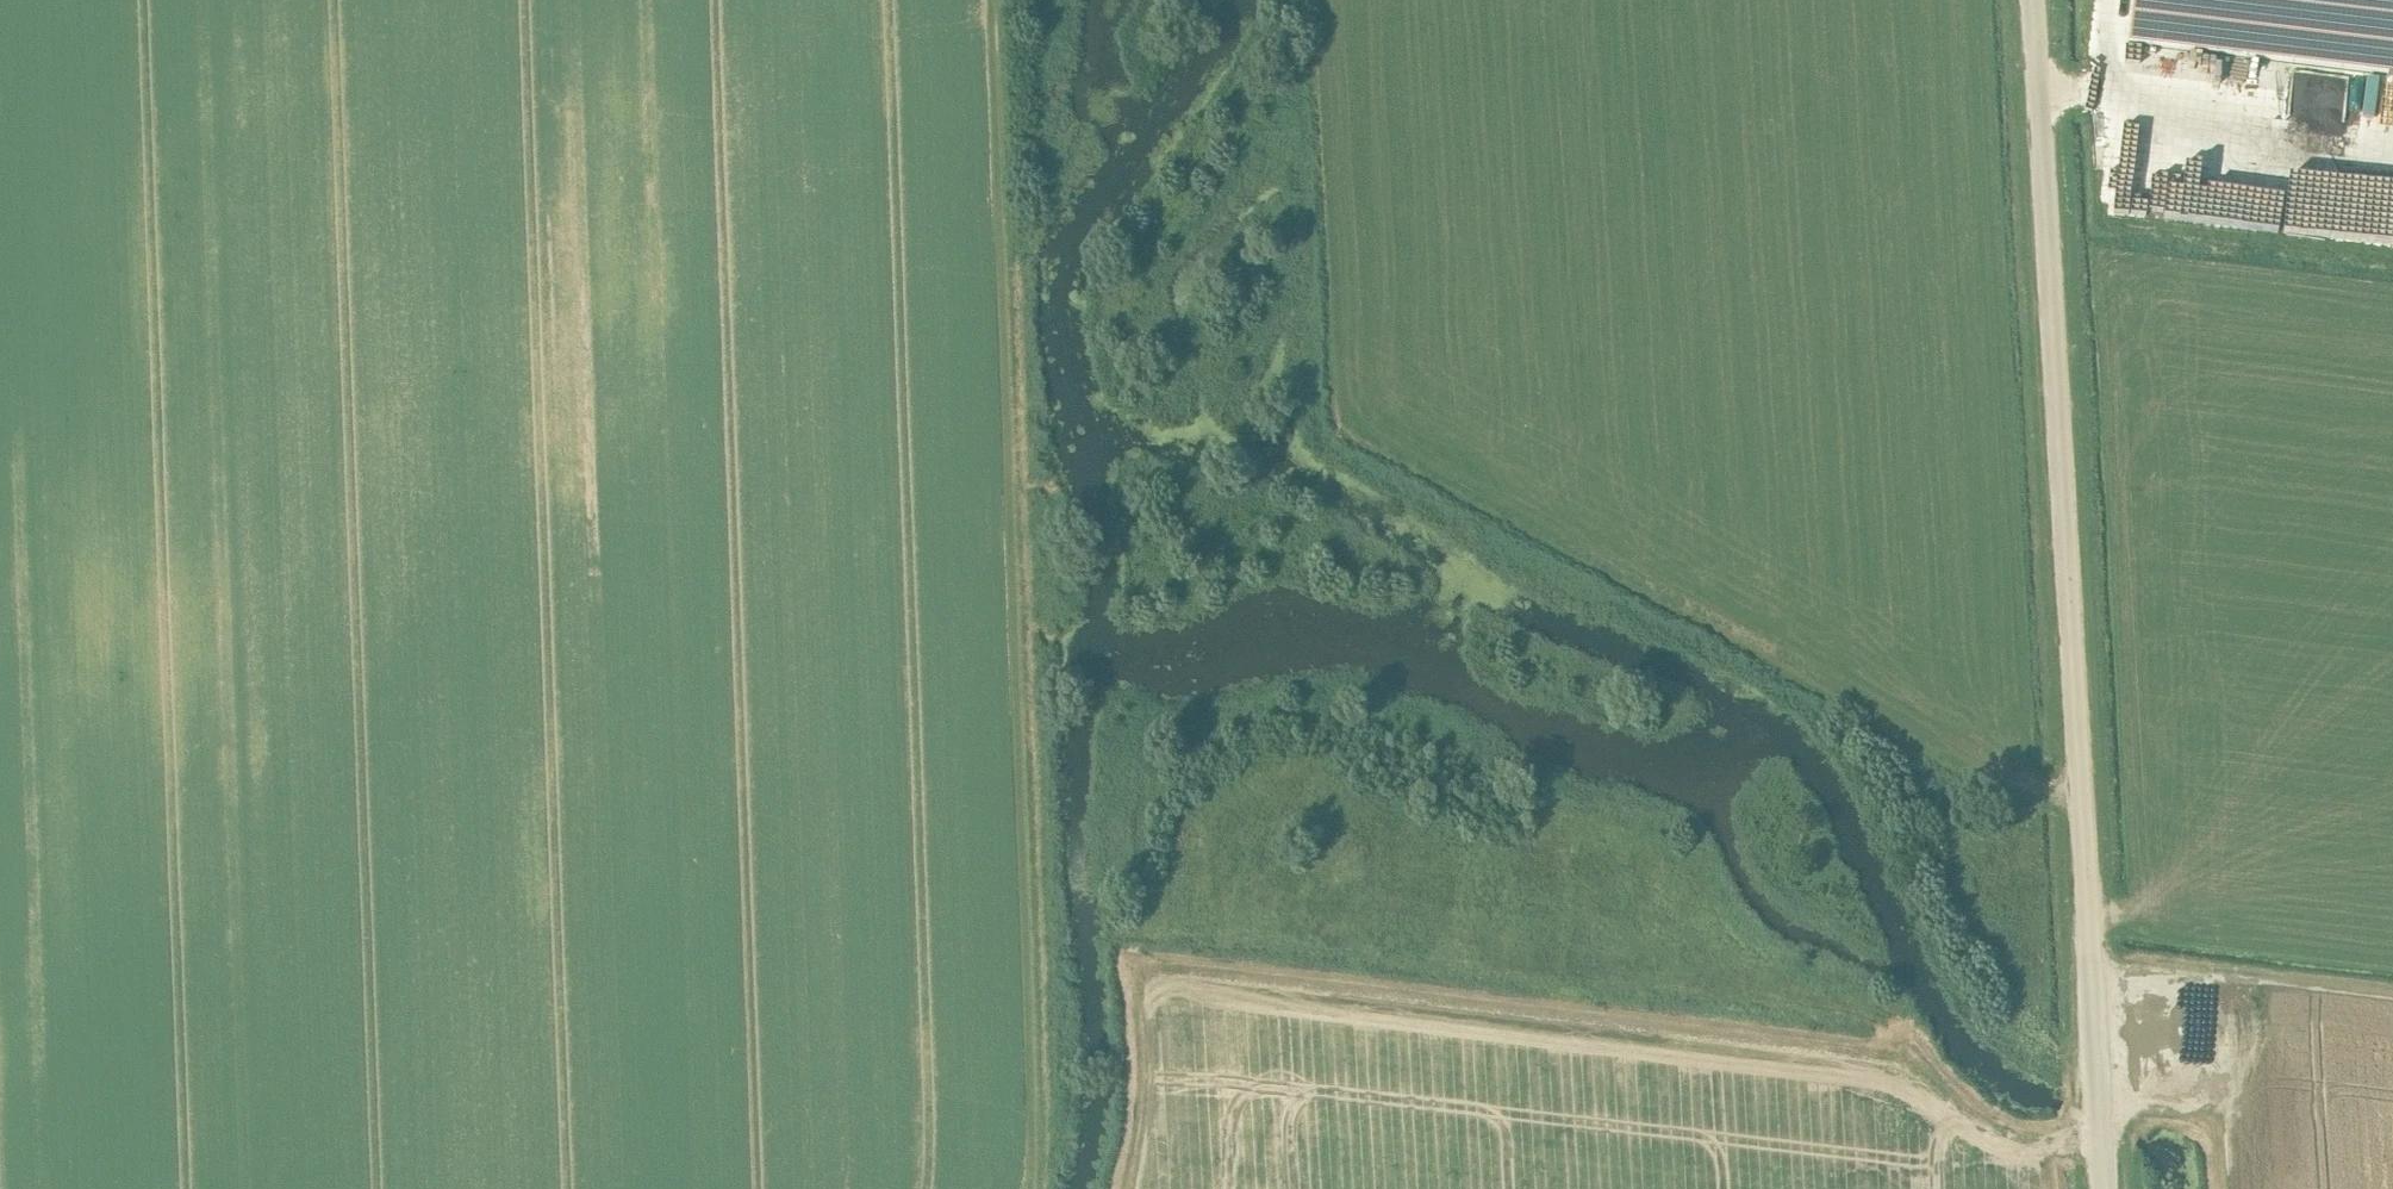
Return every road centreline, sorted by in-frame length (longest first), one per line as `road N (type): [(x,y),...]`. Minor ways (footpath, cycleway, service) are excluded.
road 1 (unclassified): [(2102,1188),(2034,0)]

